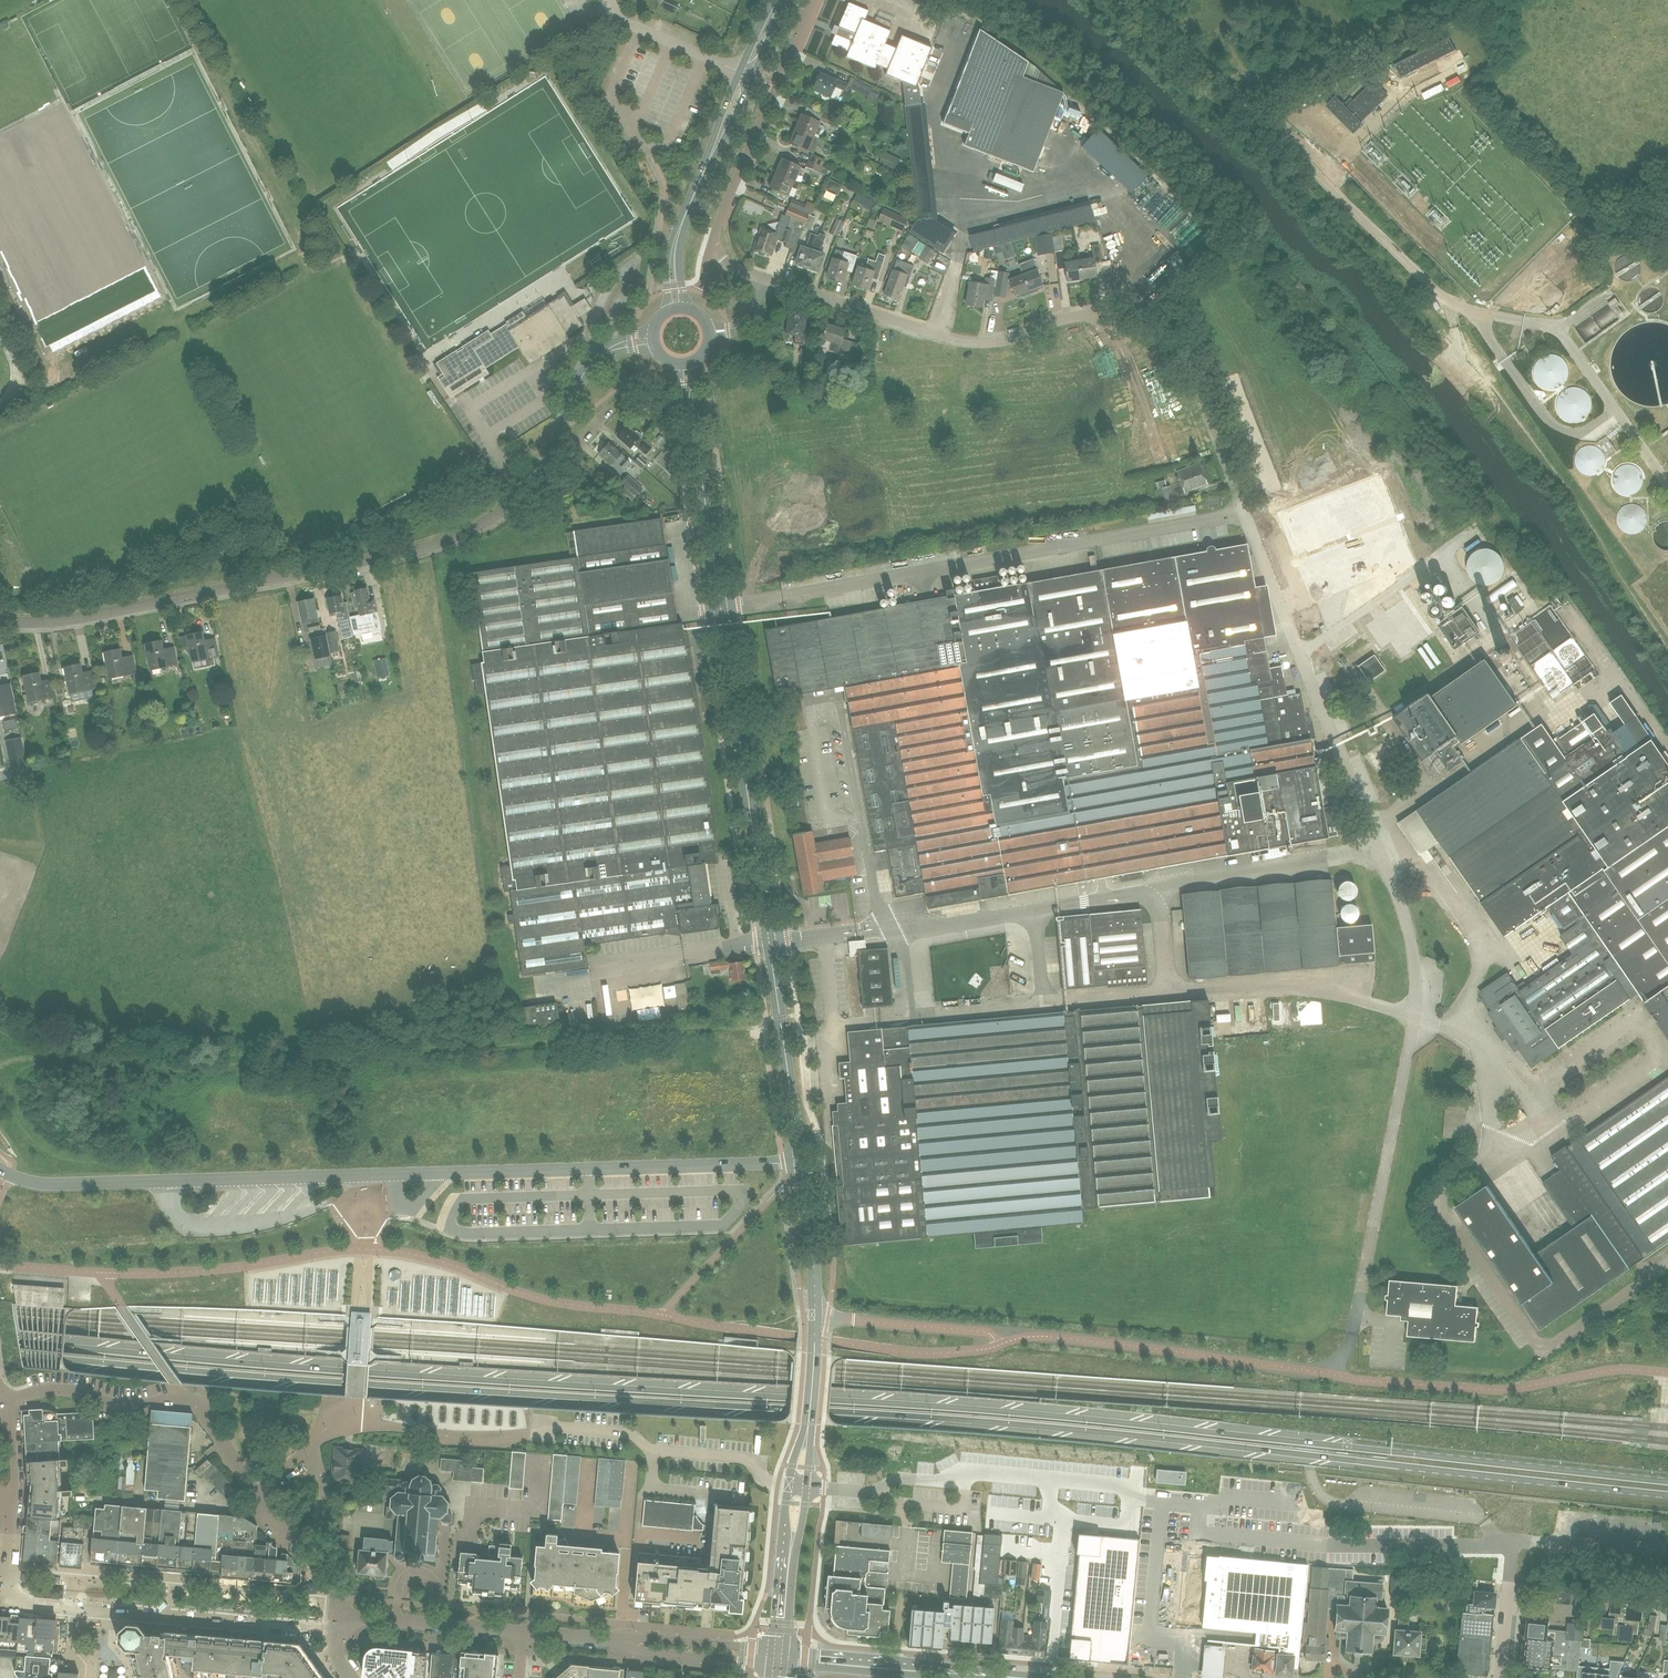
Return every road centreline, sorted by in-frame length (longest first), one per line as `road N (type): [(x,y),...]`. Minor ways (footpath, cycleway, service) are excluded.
road 1 (primary): [(0,1353),(400,1387),(1023,1425),(1667,1496)]
road 2 (primary): [(1667,1480),(1027,1412),(416,1375),(0,1340)]
road 3 (tertiary): [(800,1161),(687,364)]
road 4 (unclassified): [(800,1161),(39,1184),(9,1176)]
road 5 (residential): [(0,622),(75,622),(446,541),(525,495),(564,429)]
road 6 (residential): [(1237,492),(1190,369),(1144,328),(1075,317),(993,342),(951,342),(764,278)]
road 7 (residential): [(336,1632),(332,1579),(194,1405),(171,1399),(117,1405),(48,1389),(6,1405)]
road 8 (unclassified): [(1470,311),(1429,286),(1133,0)]
road 9 (residential): [(336,1632),(23,1603),(4,1588)]
road 10 (unclassified): [(1330,1374),(1048,1337),(998,1345)]
road 11 (residential): [(764,278),(726,263),(712,237),(812,0)]
road 12 (tertiary): [(677,309),(678,235),(748,77)]
road 13 (tertiary): [(1020,1677),(777,1657)]
road 14 (residential): [(523,1632),(371,1620),(336,1632)]
road 15 (unclassified): [(828,1316),(983,1333),(998,1345)]
road 16 (residential): [(613,1640),(650,1652),(777,1657)]
road 17 (residential): [(777,1657),(613,1640)]
road 18 (unclassified): [(748,77),(626,22),(609,0)]
road 19 (tertiary): [(816,1315),(800,1161)]
road 20 (unclassified): [(1502,1677),(1508,1546)]
road 21 (tertiary): [(806,1441),(816,1315)]

